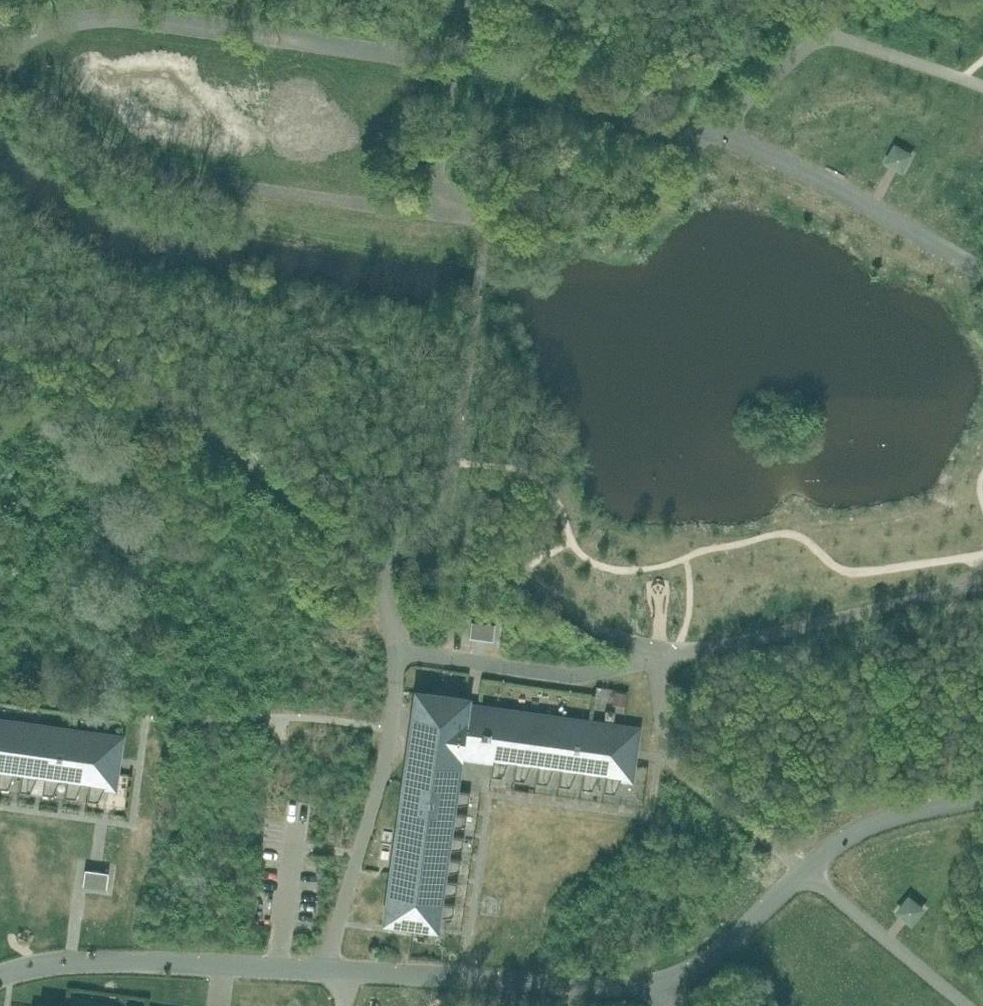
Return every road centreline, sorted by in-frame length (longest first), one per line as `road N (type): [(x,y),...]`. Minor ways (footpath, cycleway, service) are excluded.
road 1 (residential): [(982,796),(908,808),(857,828),(716,949),(647,986),(77,961),(0,975)]
road 2 (residential): [(982,272),(761,149),(608,90),(214,26),(129,20),(51,25),(0,51)]

